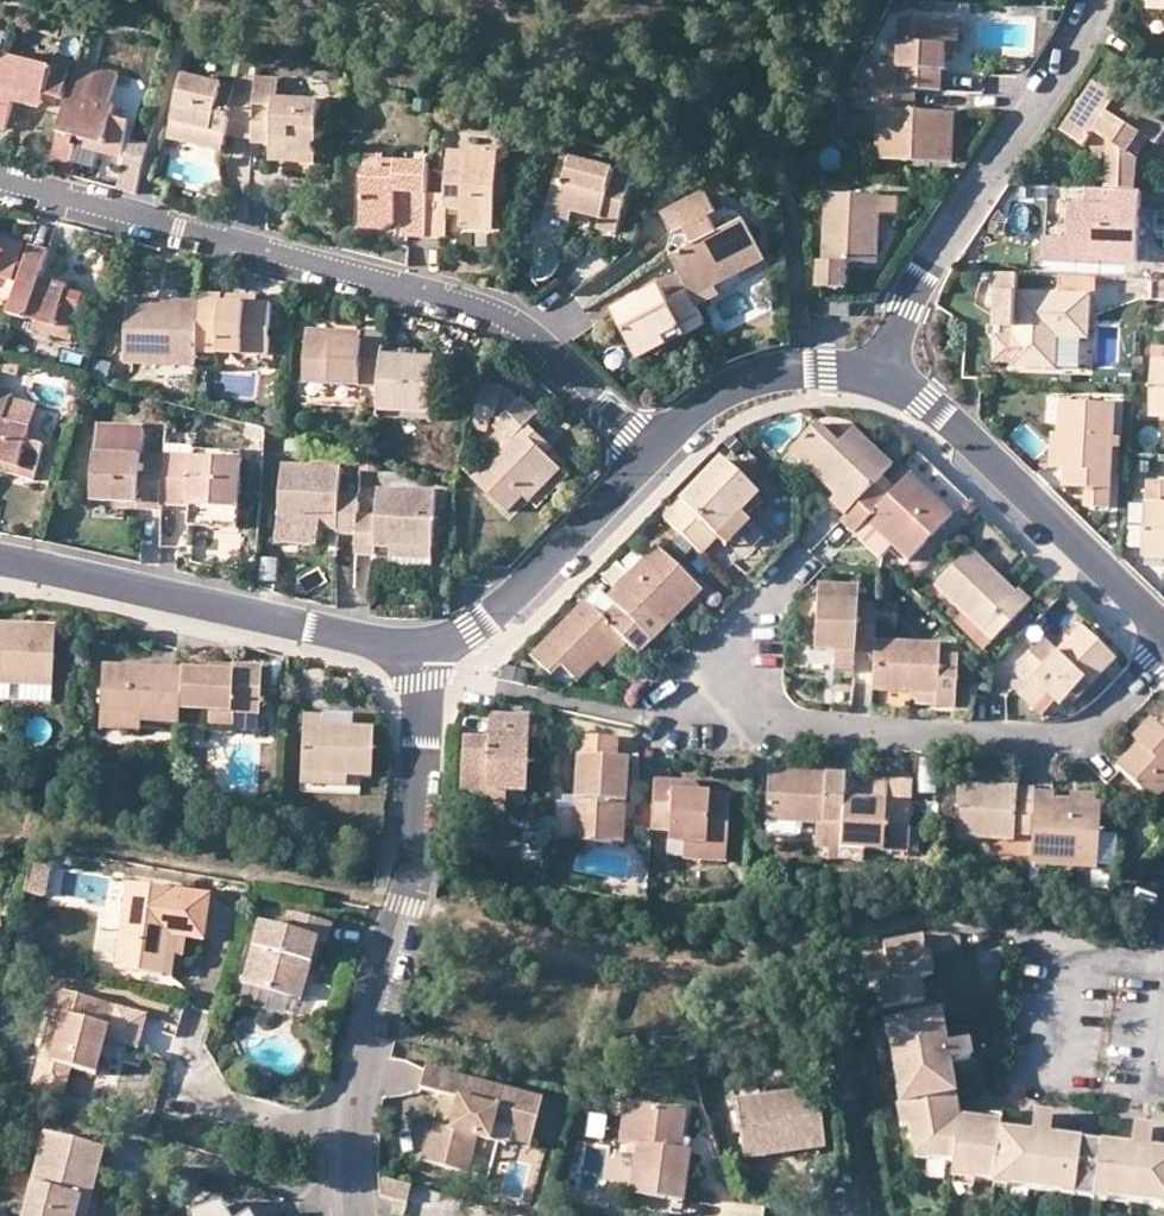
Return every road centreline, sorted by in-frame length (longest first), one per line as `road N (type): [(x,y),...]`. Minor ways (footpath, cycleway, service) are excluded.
road 1 (residential): [(0,178),(478,306),(517,323),(654,458)]
road 2 (residential): [(1163,655),(1083,725),(1056,736),(727,715),(717,687),(729,645),(764,600)]
road 3 (residential): [(422,649),(422,783),(411,865),(353,1136)]
road 4 (residential): [(878,377),(910,302),(1099,0)]
road 5 (residential): [(0,565),(422,649)]
road 6 (residential): [(878,377),(923,400),(1163,633)]
road 7 (residential): [(422,649),(456,644),(480,628),(654,458)]
road 8 (residential): [(654,458),(718,398),(751,381),(806,369),(878,377)]
road 9 (residential): [(353,1136),(175,1091)]

